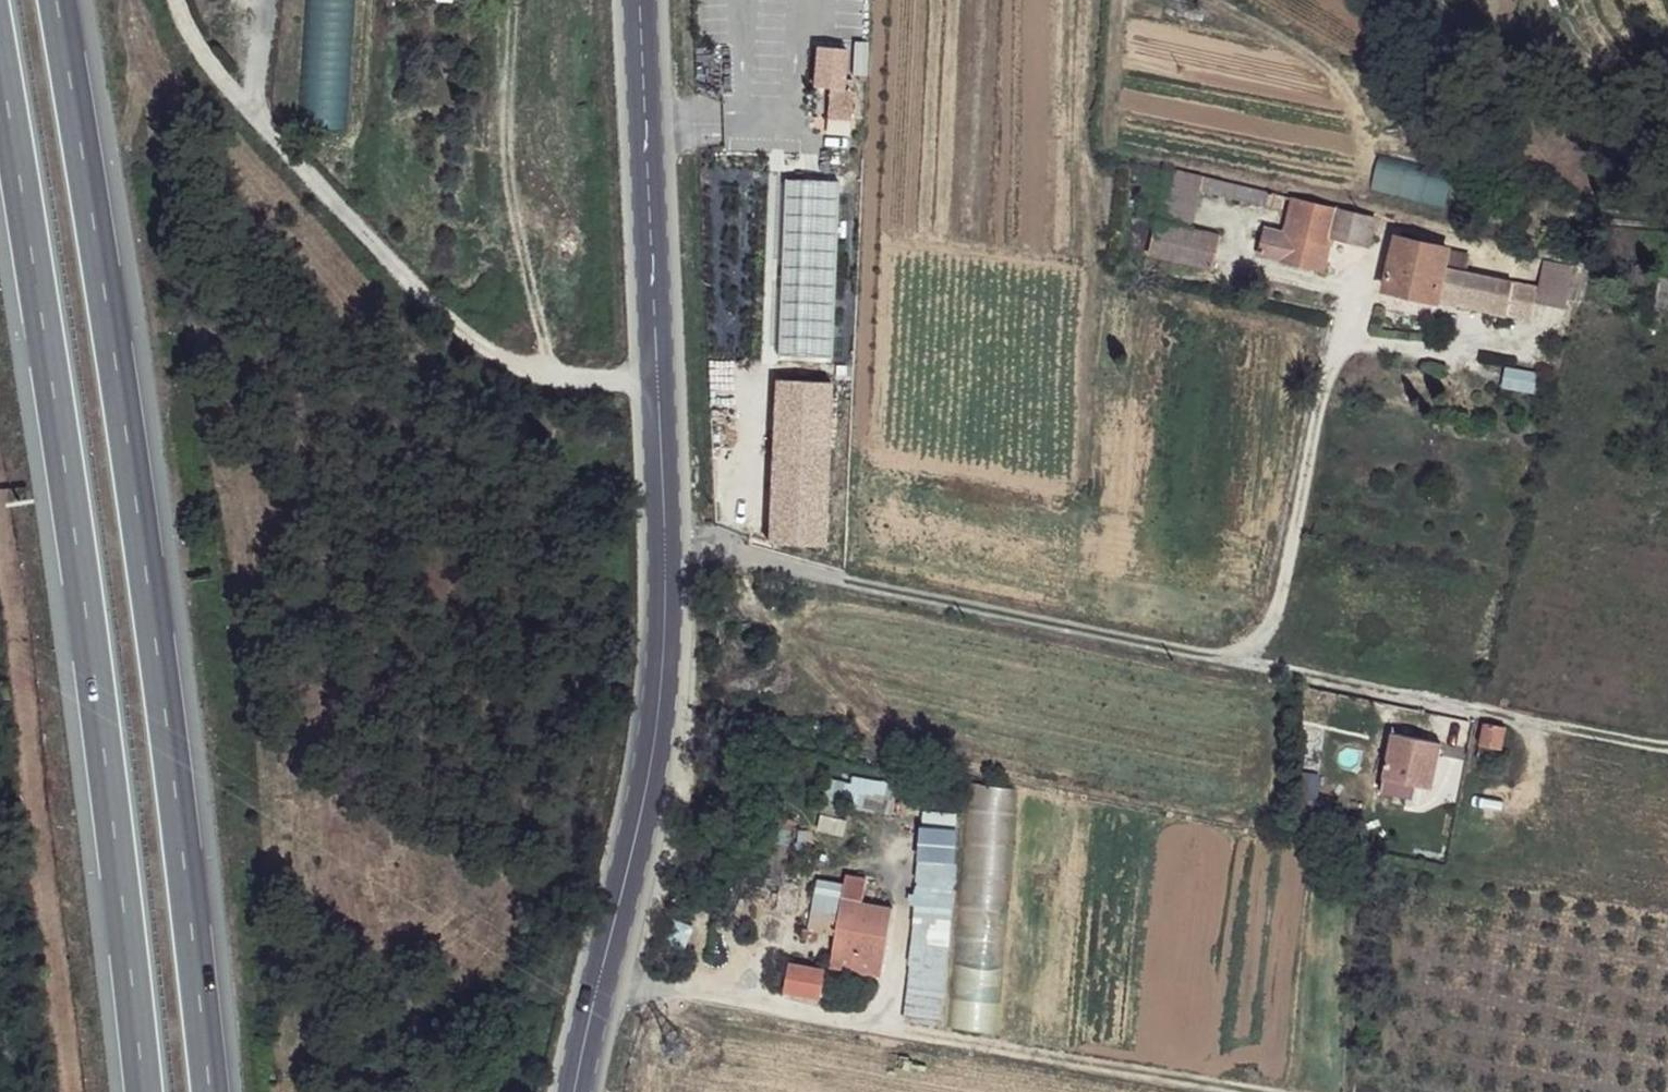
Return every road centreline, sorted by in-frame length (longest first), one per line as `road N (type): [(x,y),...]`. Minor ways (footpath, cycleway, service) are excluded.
road 1 (motorway): [(206,1091),(127,423),(52,0)]
road 2 (motorway): [(0,77),(63,425),(139,1091)]
road 3 (residential): [(1361,282),(1319,407),(1293,552),(1267,633),(1235,658),(843,579),(662,528)]
road 4 (residential): [(657,373),(573,375),(496,347),(192,54),(175,0)]
road 5 (track): [(598,976),(1231,1091)]
road 6 (secondary): [(662,528),(648,761),(574,1091)]
road 7 (track): [(1667,751),(1235,658)]
road 8 (secondary): [(638,0),(657,373)]
road 9 (secondary): [(657,373),(662,528)]

